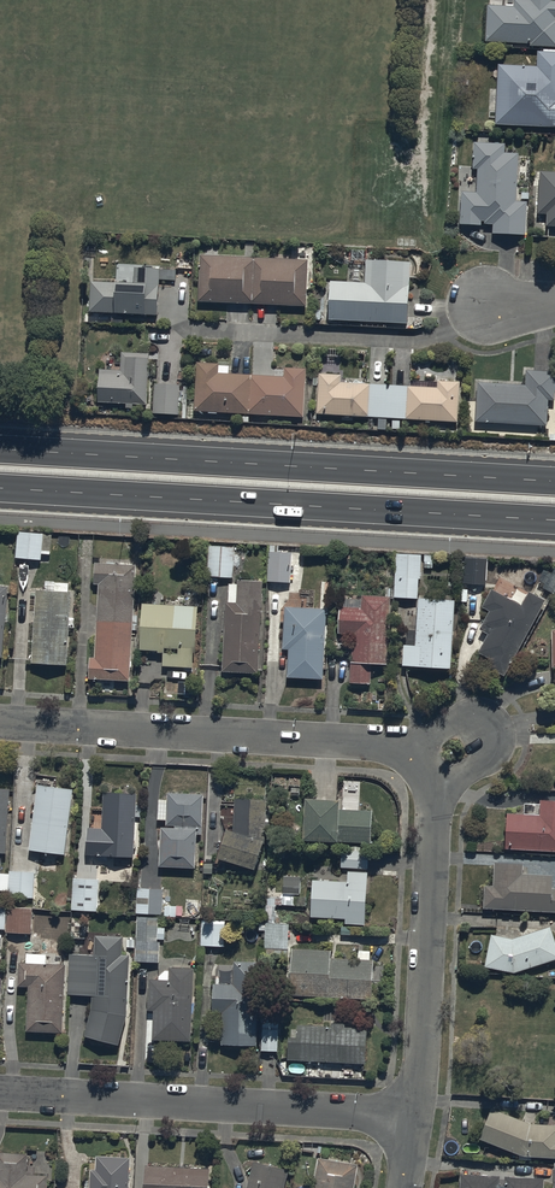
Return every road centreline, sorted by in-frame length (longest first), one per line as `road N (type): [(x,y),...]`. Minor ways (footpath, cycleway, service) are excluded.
road 1 (primary): [(0,449),(554,481)]
road 2 (primary): [(554,520),(0,488)]
road 3 (residential): [(0,721),(368,741),(413,757)]
road 4 (residential): [(415,1114),(0,1092)]
road 5 (residential): [(434,791),(415,1114)]
road 6 (residential): [(413,757),(463,717),(495,728),(493,759),(434,791)]

